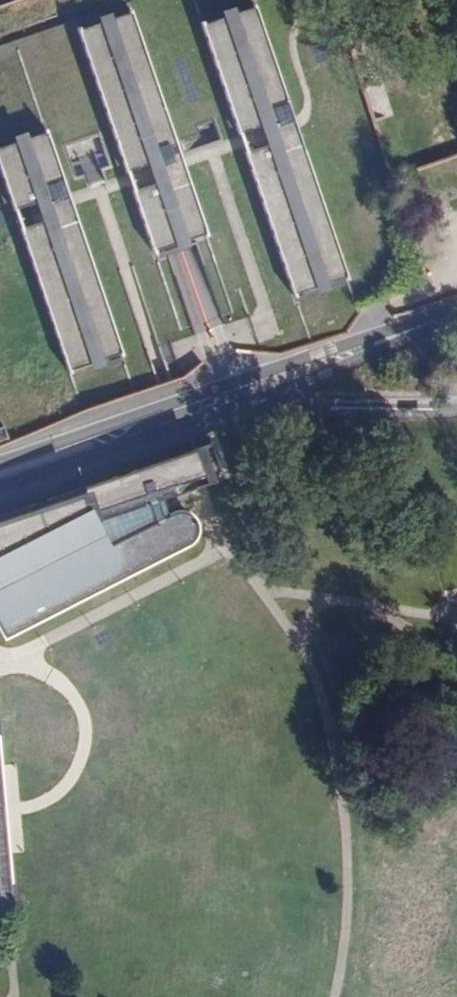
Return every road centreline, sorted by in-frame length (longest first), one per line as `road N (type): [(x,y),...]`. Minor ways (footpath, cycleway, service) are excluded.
road 1 (tertiary): [(276,376),(0,476)]
road 2 (tertiary): [(276,376),(456,316)]

